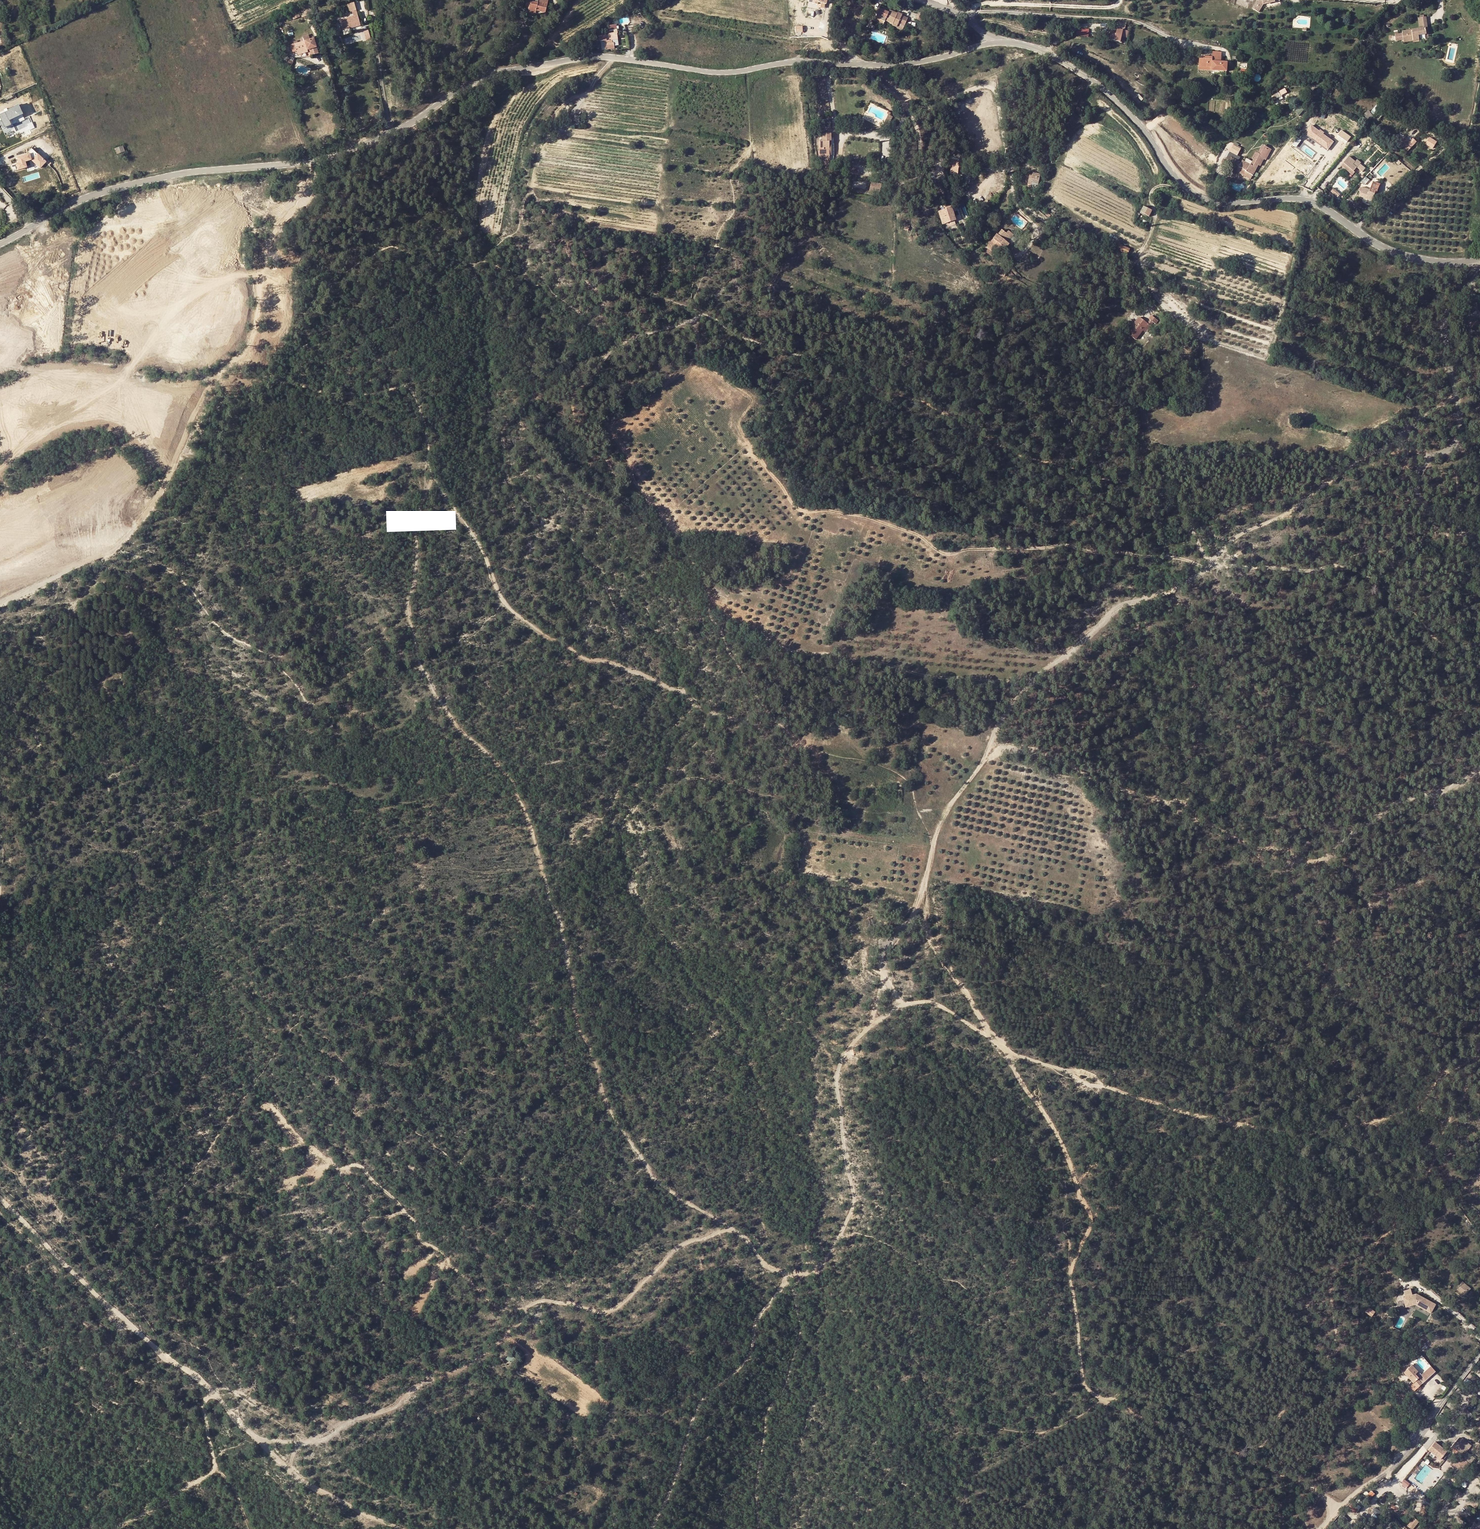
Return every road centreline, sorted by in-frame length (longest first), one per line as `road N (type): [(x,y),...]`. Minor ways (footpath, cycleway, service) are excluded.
road 1 (track): [(615,54),(543,147),(532,186),(582,271),(706,312),(735,332),(926,403),(1000,449),(1187,504),(1281,517)]
road 2 (tertiary): [(31,227),(139,180),(348,150),(480,82),(534,66),(605,53),(738,67),(792,59),(866,62)]
road 3 (track): [(733,1229),(653,1179),(626,1133),(580,1026),(562,921),(516,786),(451,720),(420,664),(411,595),(418,515),(434,475)]
road 4 (track): [(804,746),(706,711),(683,690),(622,666),(582,658),(512,611),(429,466),(422,409),(409,386),(348,394),(252,371),(212,386)]
road 5 (track): [(655,1528),(708,1395),(749,1360),(758,1320),(790,1274),(809,1275),(831,1256),(855,1204),(834,1083),(842,1055),(890,1012),(918,1002),(938,1005),(995,1041)]
road 6 (track): [(933,845),(1029,683),(1116,609),(1201,575),(1241,533),(1281,517),(1351,464),(1391,450),(1456,387)]
road 7 (track): [(298,1474),(293,1460),(301,1443),(327,1439),(352,1419),(392,1407),(417,1386),(459,1370),(506,1340),(539,1304),(609,1312),(689,1241),(733,1229),(771,1269),(790,1274)]
road 8 (track): [(0,601),(112,549),(140,521),(208,389),(257,336),(260,254),(323,176),(328,156)]
road 9 (track): [(995,1041),(1054,1129),(1092,1216),(1070,1275),(1088,1388),(1135,1419),(1264,1465)]
road 10 (track): [(1202,567),(1063,546),(940,553),(920,536),(864,517),(804,511),(752,455),(738,423),(753,402),(739,388)]
road 11 (tertiary): [(991,44),(1042,49),(1102,83),(1207,200),(1312,201),(1409,258),(1478,259)]
road 12 (track): [(984,760),(1006,747),(1074,763),(1279,864),(1324,856),(1369,820),(1479,770)]
road 13 (track): [(404,1528),(278,1459),(0,1193)]
road 14 (unclassified): [(1478,259),(1439,327),(1456,387),(1454,441),(1415,485),(1422,505),(1479,546)]
road 15 (residential): [(866,62),(870,78),(910,105),(936,107),(977,88),(993,89),(1014,197)]
road 16 (track): [(995,1041),(922,923),(933,845)]
road 17 (track): [(115,1528),(214,1470),(204,1406),(215,1391)]
road 18 (track): [(706,711),(705,734),(674,756),(673,772),(777,797)]
road 19 (residential): [(1479,1354),(1390,1469)]
road 20 (track): [(869,1028),(888,940),(919,910)]
road 21 (tertiary): [(866,62),(932,60),(991,44)]

